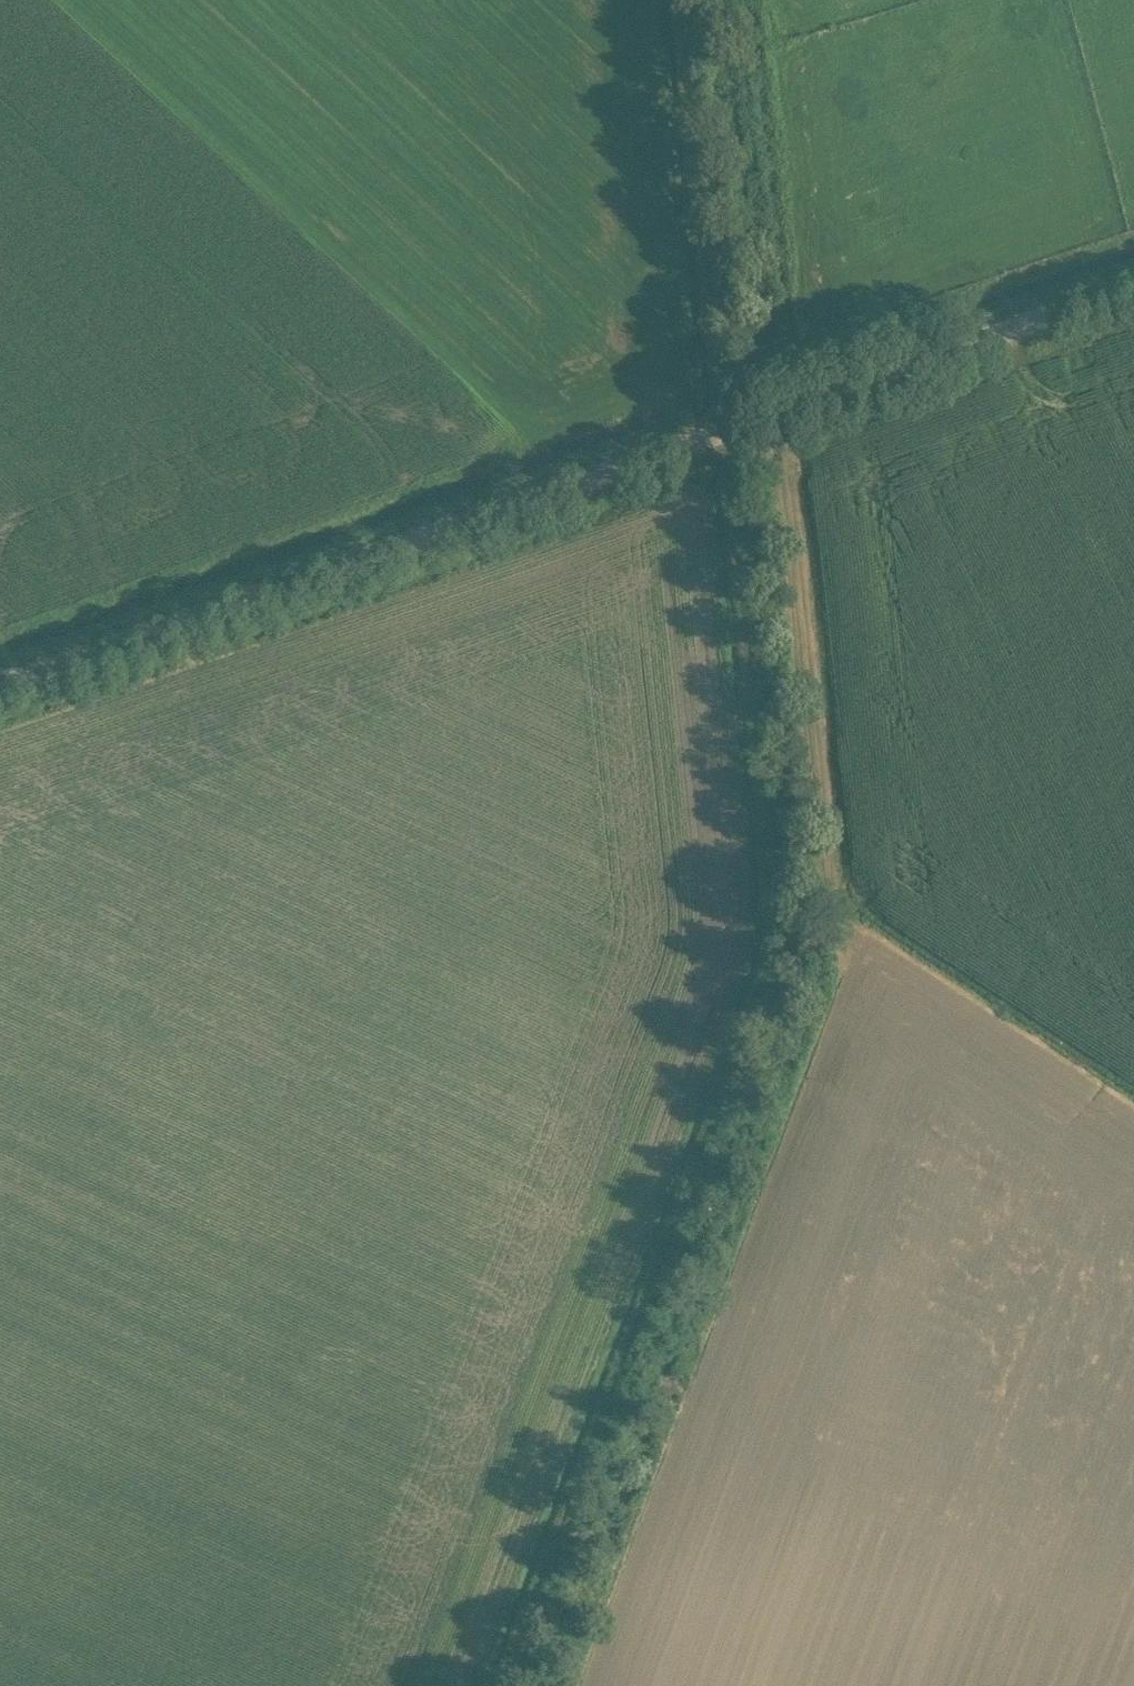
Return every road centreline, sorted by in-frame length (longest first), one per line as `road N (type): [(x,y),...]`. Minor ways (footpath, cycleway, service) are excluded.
road 1 (unclassified): [(0,698),(1133,310)]
road 2 (track): [(770,434),(841,937)]

